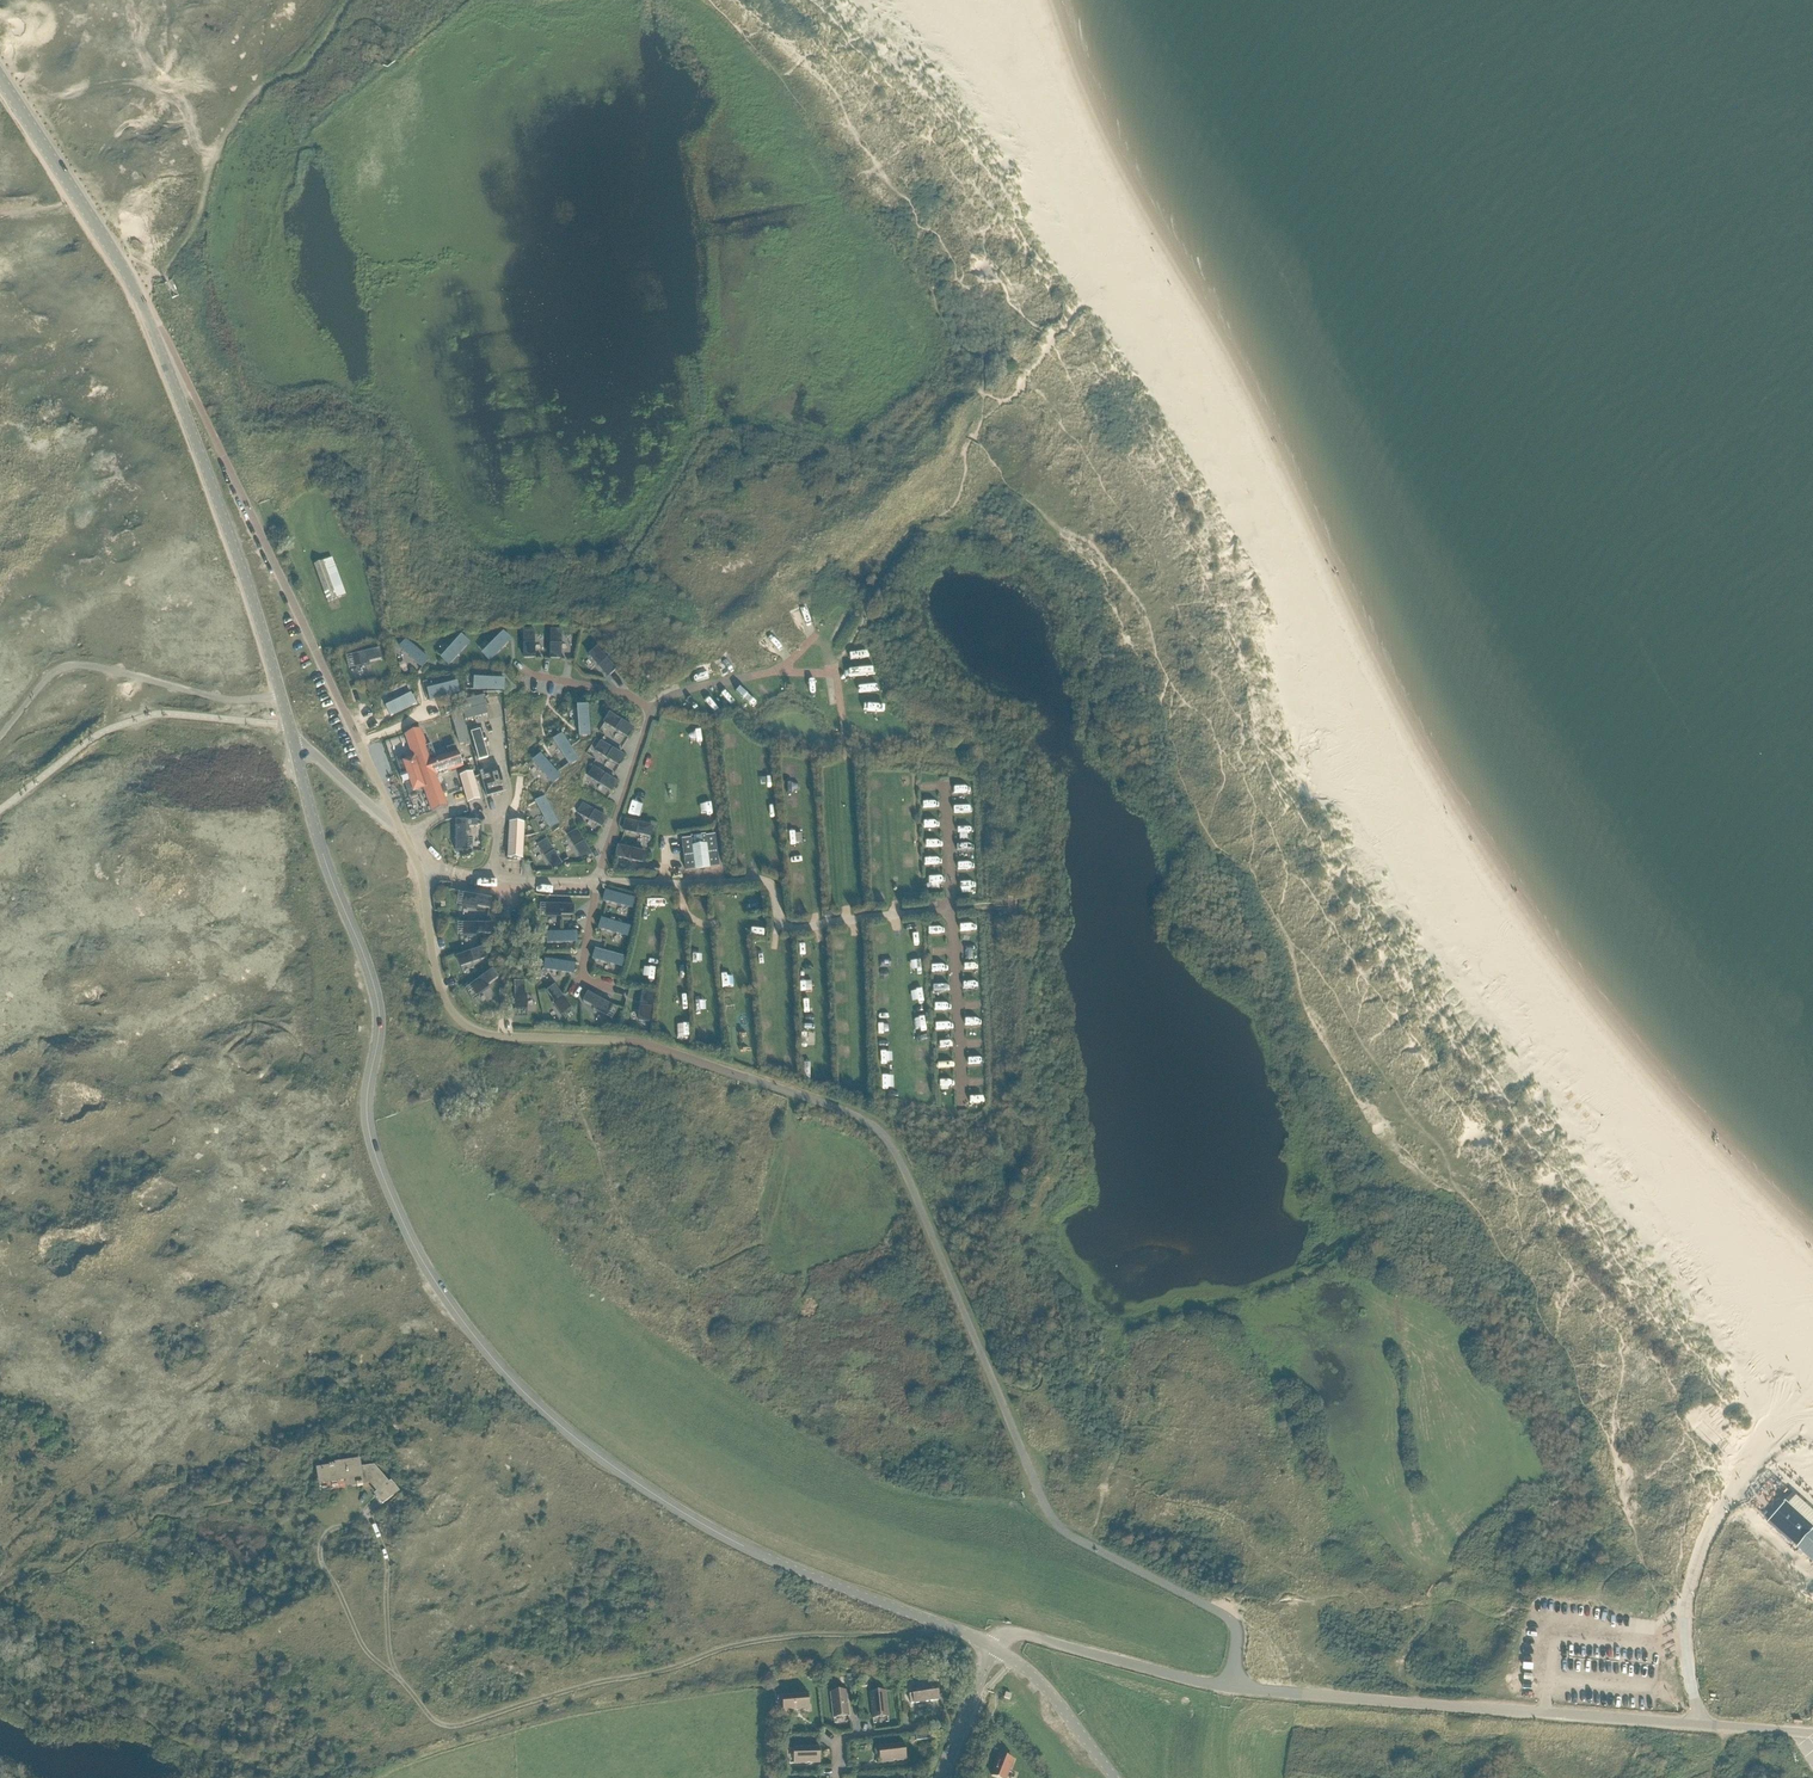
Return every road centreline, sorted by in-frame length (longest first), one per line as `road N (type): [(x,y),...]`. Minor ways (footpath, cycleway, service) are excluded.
road 1 (unclassified): [(1230,1687),(1237,1629),(1229,1618),(1074,1538),(1049,1513),(901,1163),(879,1132),(839,1109),(632,1042),(473,1030),(449,1007),(420,868),(405,839)]
road 2 (unclassified): [(994,1647),(806,1575),(682,1513),(541,1409),(464,1322),(416,1251),(370,1135),(379,1006),(295,744)]
road 3 (unclassified): [(405,839),(164,331),(147,313)]
road 4 (unclassified): [(1812,1733),(1230,1687)]
road 5 (unclassified): [(295,744),(147,313)]
road 6 (track): [(281,695),(225,699),(76,664),(52,674),(0,736)]
road 7 (unclassified): [(147,313),(0,76)]
road 8 (track): [(1685,1618),(1692,1577),(1723,1502),(1812,1388)]
road 9 (unclassified): [(1230,1687),(1014,1634),(994,1647)]
road 10 (unclassified): [(1114,1777),(1047,1691),(994,1647)]
road 11 (unclassified): [(405,839),(295,744)]
road 12 (unclassified): [(941,1777),(994,1647)]

